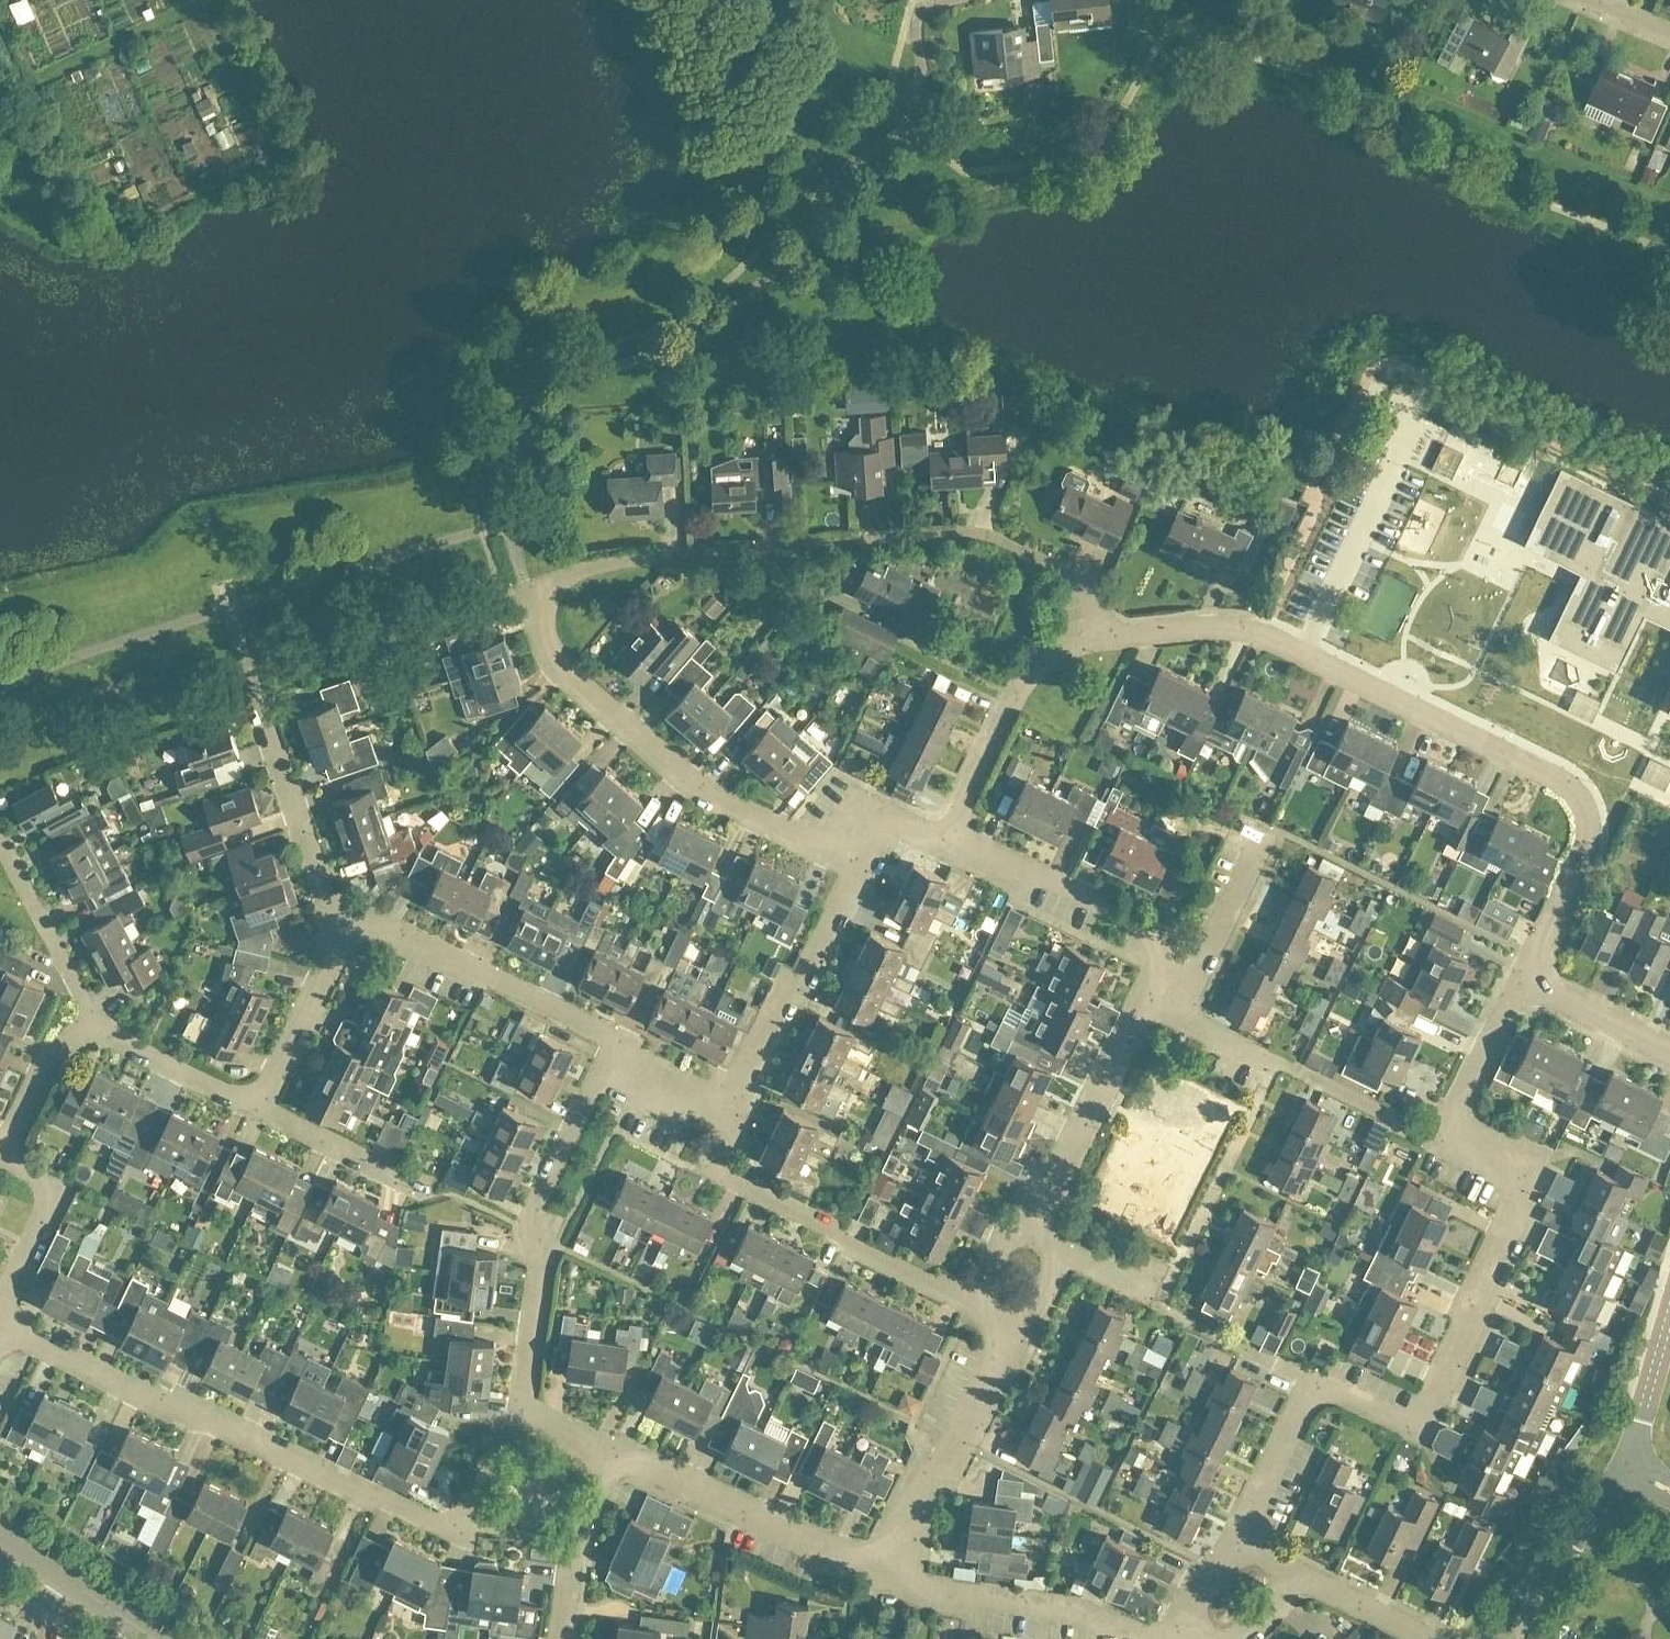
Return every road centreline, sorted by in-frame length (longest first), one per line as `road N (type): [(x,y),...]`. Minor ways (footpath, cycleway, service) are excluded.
road 1 (residential): [(857,864),(694,787),(573,677),(553,652),(543,620),(559,582),(596,564),(991,537),(1067,573),(1096,603),(1110,638)]
road 2 (residential): [(1535,972),(1533,957),(1588,838),(1586,808),(1567,784),(1254,628),(1110,638)]
road 3 (residential): [(0,1324),(165,1409),(212,1420),(434,1522),(465,1527),(517,1416)]
road 4 (residential): [(1316,1384),(1413,1428),(1427,1413),(1505,1242),(1516,1187),(1501,1155),(1446,1127)]
road 5 (residential): [(517,1416),(538,1273),(532,1223),(604,1065)]
road 6 (residential): [(975,1310),(729,1182),(715,1153),(728,1123)]
road 7 (residential): [(604,1065),(616,1038),(385,933),(345,925)]
road 8 (residential): [(886,1567),(823,1558),(609,1460)]
road 9 (residential): [(1446,1127),(1429,1137),(1178,1017)]
road 10 (residential): [(728,1123),(857,864)]
road 11 (residential): [(1150,1638),(1093,1612),(924,1590),(886,1567)]
road 12 (residential): [(1110,638),(1057,652),(1035,667),(942,838)]
road 13 (residential): [(886,1567),(939,1464),(969,1446),(1025,1336)]
road 14 (residential): [(1018,1226),(1045,1209),(1145,1003)]
road 15 (residential): [(345,925),(328,900),(261,697)]
road 16 (residential): [(942,838),(1142,931),(1155,946)]
road 17 (residential): [(1633,1468),(1494,1638)]
road 18 (residential): [(257,1111),(345,925)]
road 19 (residential): [(96,1023),(0,841)]
road 20 (residential): [(0,1324),(48,1207),(47,1182),(2,1158)]
road 21 (residential): [(1178,1017),(1258,842)]
road 22 (track): [(209,5),(35,81)]
road 23 (residential): [(561,1638),(577,1541),(609,1460)]
road 24 (residential): [(96,1023),(257,1111)]
road 25 (residential): [(1237,1547),(1316,1384)]
road 26 (residential): [(151,1638),(0,1540)]
road 27 (residential): [(1446,1127),(1510,1002),(1535,972)]
road 28 (residential): [(257,1111),(412,1184)]
road 29 (residential): [(2,1158),(55,1058),(96,1023)]
road 30 (track): [(207,0),(276,146)]
road 31 (residential): [(1669,1054),(1549,993),(1535,972)]
road 32 (residential): [(1288,1573),(1421,1638)]
road 33 (residential): [(1669,1326),(1633,1468)]
road 34 (residential): [(728,1123),(604,1065)]

